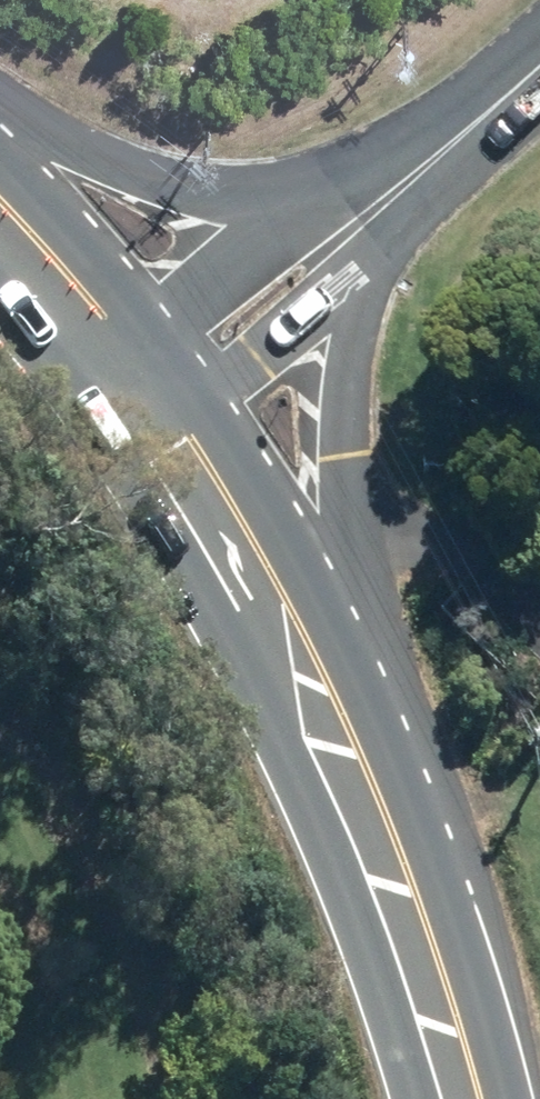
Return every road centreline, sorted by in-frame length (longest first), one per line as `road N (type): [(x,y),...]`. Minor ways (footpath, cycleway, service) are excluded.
road 1 (secondary): [(399,191),(352,368),(336,707)]
road 2 (secondary): [(480,1098),(423,913),(336,707)]
road 3 (secondary): [(0,120),(162,182),(241,194),(399,191)]
road 4 (secondary): [(336,707),(162,389)]
road 5 (tertiary): [(162,389),(399,191)]
road 6 (secondary): [(162,389),(0,207)]
road 7 (tertiary): [(399,191),(539,65)]

